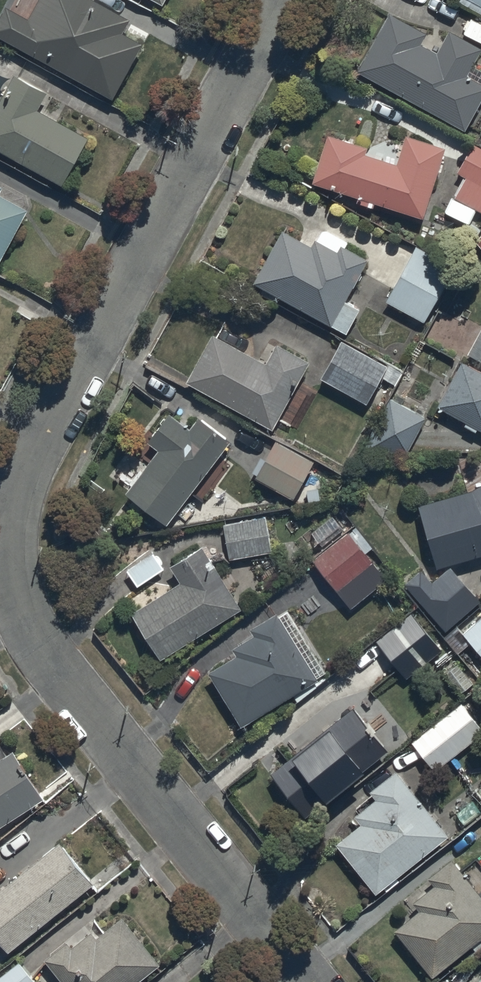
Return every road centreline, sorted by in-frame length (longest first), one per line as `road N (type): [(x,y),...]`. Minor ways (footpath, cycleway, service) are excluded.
road 1 (residential): [(283,0),(13,499),(10,548),(14,590),(32,634),(301,981)]

